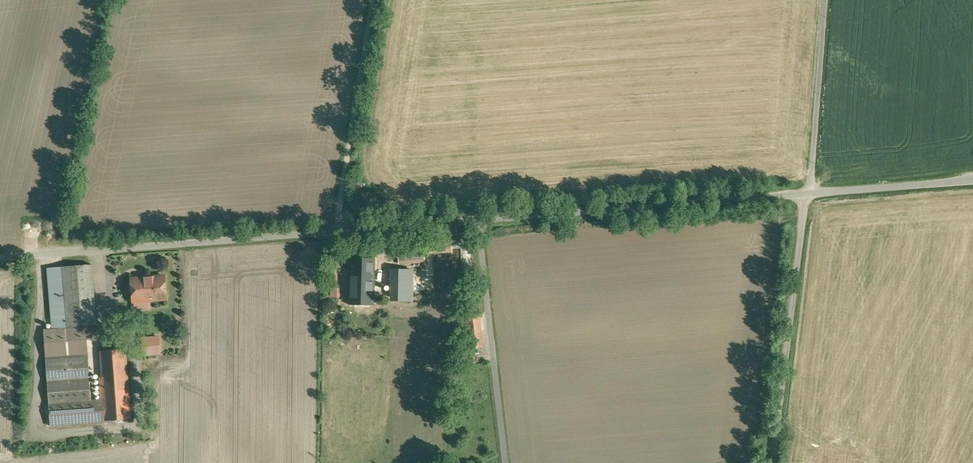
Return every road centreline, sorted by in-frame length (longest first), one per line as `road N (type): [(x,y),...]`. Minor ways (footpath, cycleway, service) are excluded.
road 1 (unclassified): [(809,196),(0,258)]
road 2 (unclassified): [(776,462),(809,196)]
road 3 (unclassified): [(809,196),(824,0)]
road 4 (unclassified): [(972,182),(809,196)]

